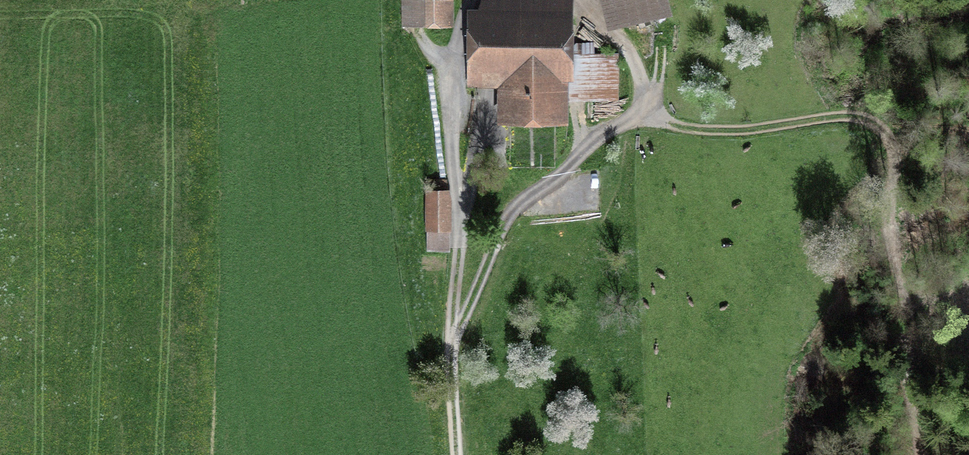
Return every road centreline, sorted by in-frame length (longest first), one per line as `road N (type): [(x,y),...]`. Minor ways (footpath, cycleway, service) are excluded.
road 1 (track): [(639,110),(518,206),(451,341),(460,245),(452,112),(469,0)]
road 2 (track): [(887,133),(846,116),(706,130),(639,110)]
road 3 (track): [(585,0),(635,63),(639,110)]

